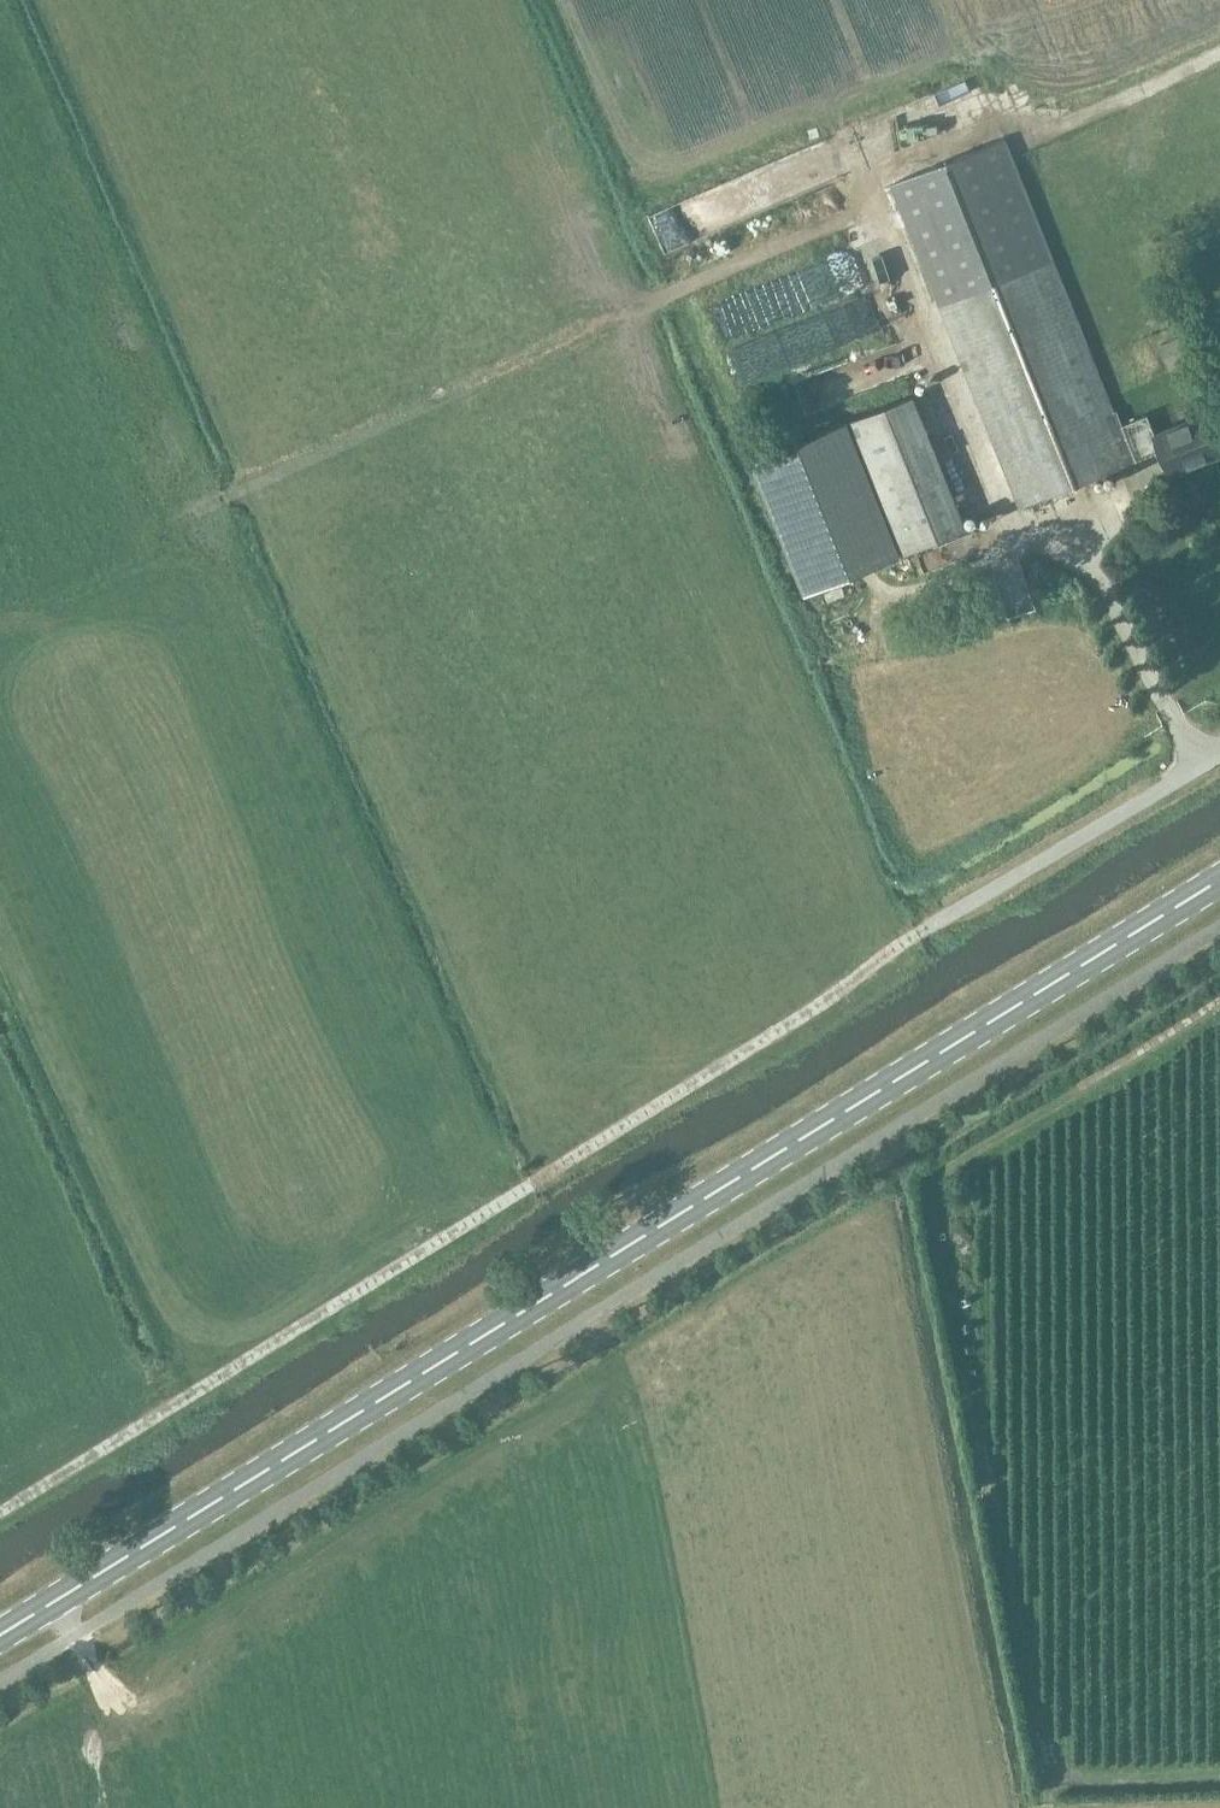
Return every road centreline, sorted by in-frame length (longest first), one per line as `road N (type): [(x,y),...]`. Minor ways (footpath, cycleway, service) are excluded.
road 1 (secondary): [(0,1637),(1219,879)]
road 2 (track): [(0,1514),(843,993),(925,930)]
road 3 (unclassified): [(925,930),(1219,755)]

